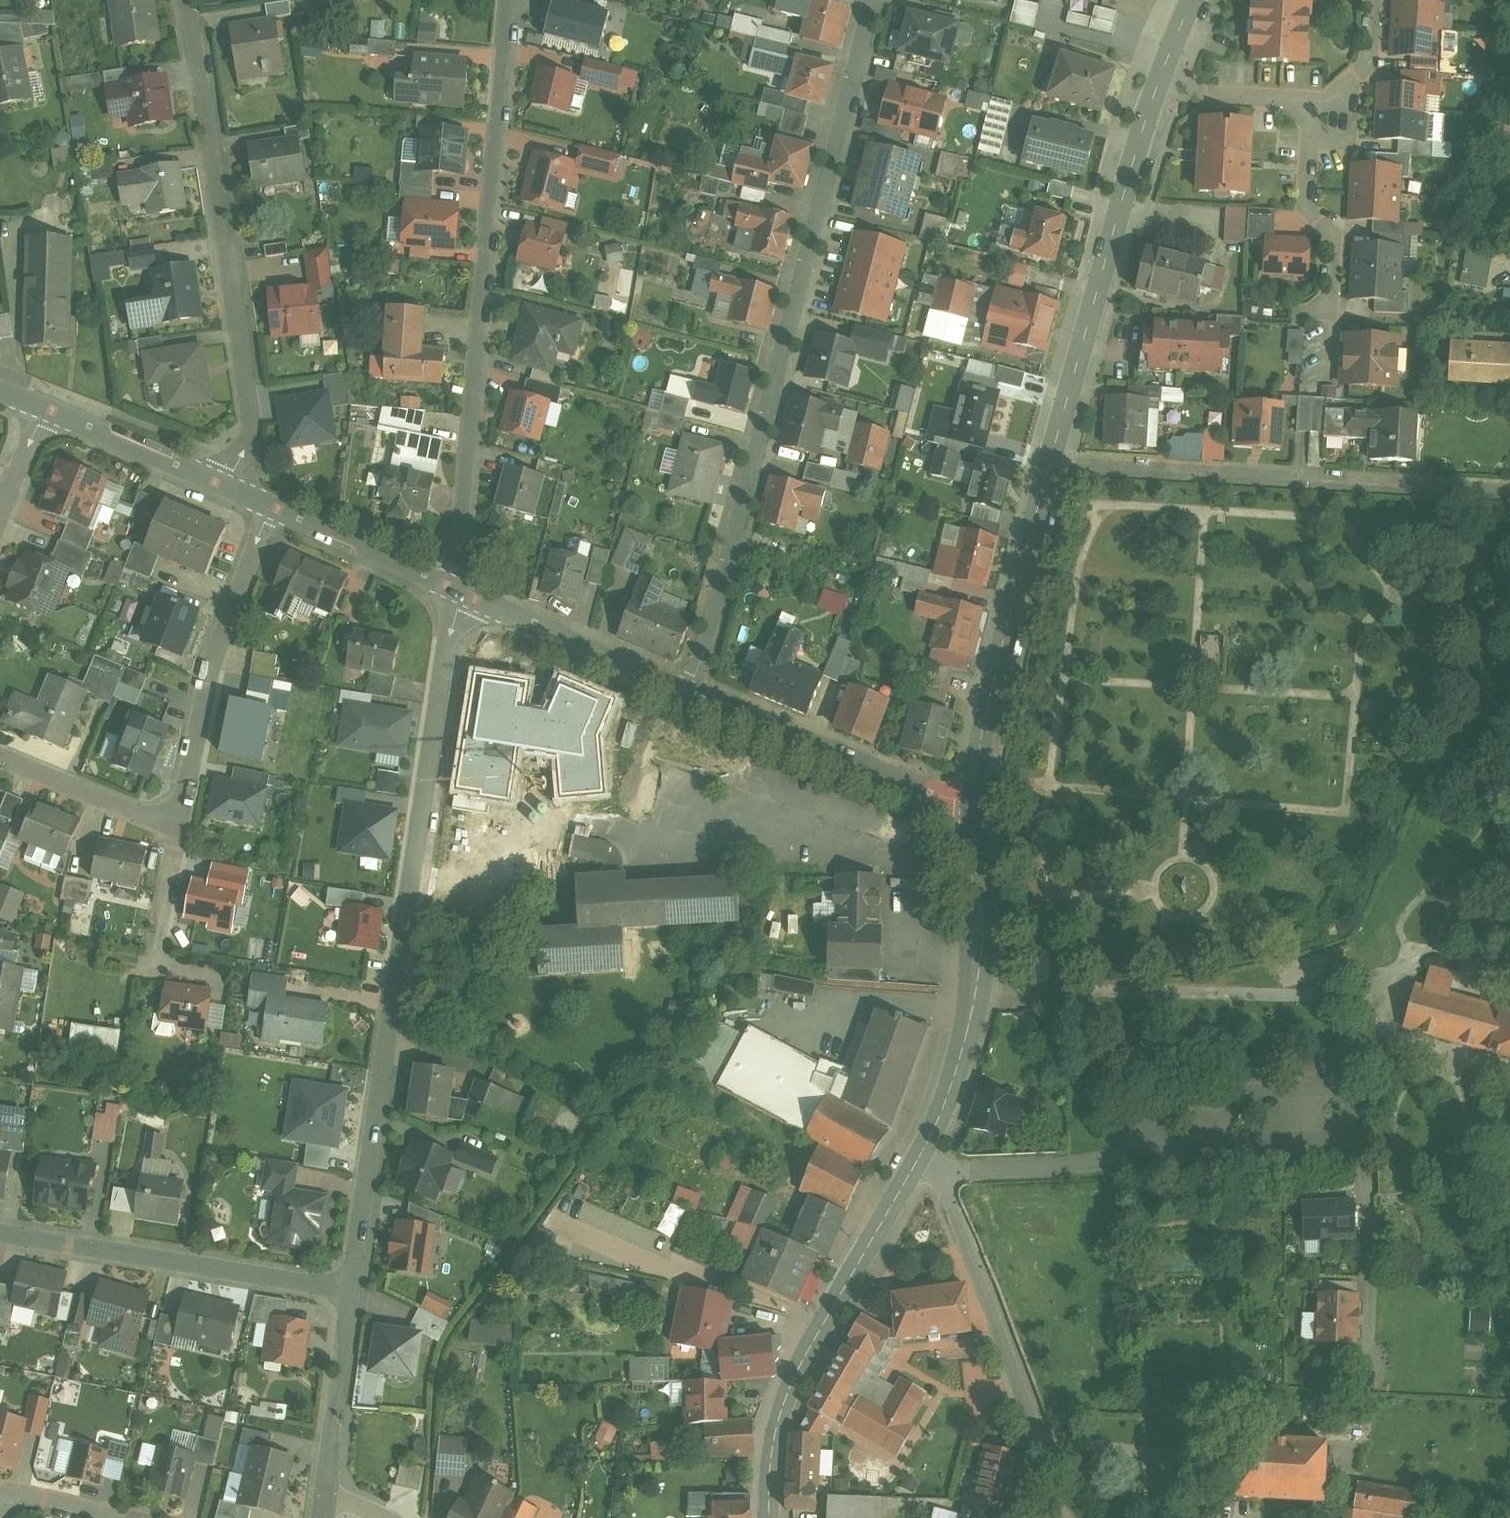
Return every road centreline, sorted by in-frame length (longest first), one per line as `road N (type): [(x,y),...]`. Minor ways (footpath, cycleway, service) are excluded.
road 1 (residential): [(689,692),(873,0)]
road 2 (residential): [(350,1291),(458,588)]
road 3 (residential): [(458,588),(509,0)]
road 4 (residential): [(0,752),(152,815),(171,810),(187,783),(212,663),(270,508)]
road 5 (residential): [(230,489),(251,433),(250,408),(186,0)]
road 6 (residential): [(1049,464),(1509,484)]
road 7 (residential): [(918,1160),(970,1172),(1085,1166),(1145,1151),(1363,1144)]
road 8 (secondary): [(1159,81),(1049,464)]
road 9 (secondary): [(918,1160),(789,1390),(771,1461),(770,1517)]
road 10 (residential): [(1021,1517),(1038,1444),(950,1210),(918,1160)]
road 11 (residential): [(350,1291),(0,1231)]
road 12 (secondary): [(1049,464),(991,693),(974,804)]
road 13 (residential): [(974,804),(940,799),(689,692)]
road 14 (residential): [(689,692),(458,588)]
road 15 (secondary): [(969,1030),(983,996),(989,935),(974,804)]
road 16 (secondary): [(974,804),(969,1030)]
road 17 (residential): [(458,588),(270,508)]
road 18 (residential): [(230,489),(45,407)]
road 19 (residential): [(1314,112),(1307,207),(1335,239),(1330,301)]
road 20 (residential): [(327,1482),(350,1291)]
road 21 (residential): [(1159,81),(1295,99),(1314,112)]
road 22 (secondary): [(969,1030),(918,1160)]
road 23 (residential): [(1314,112),(1370,66),(1375,0)]

